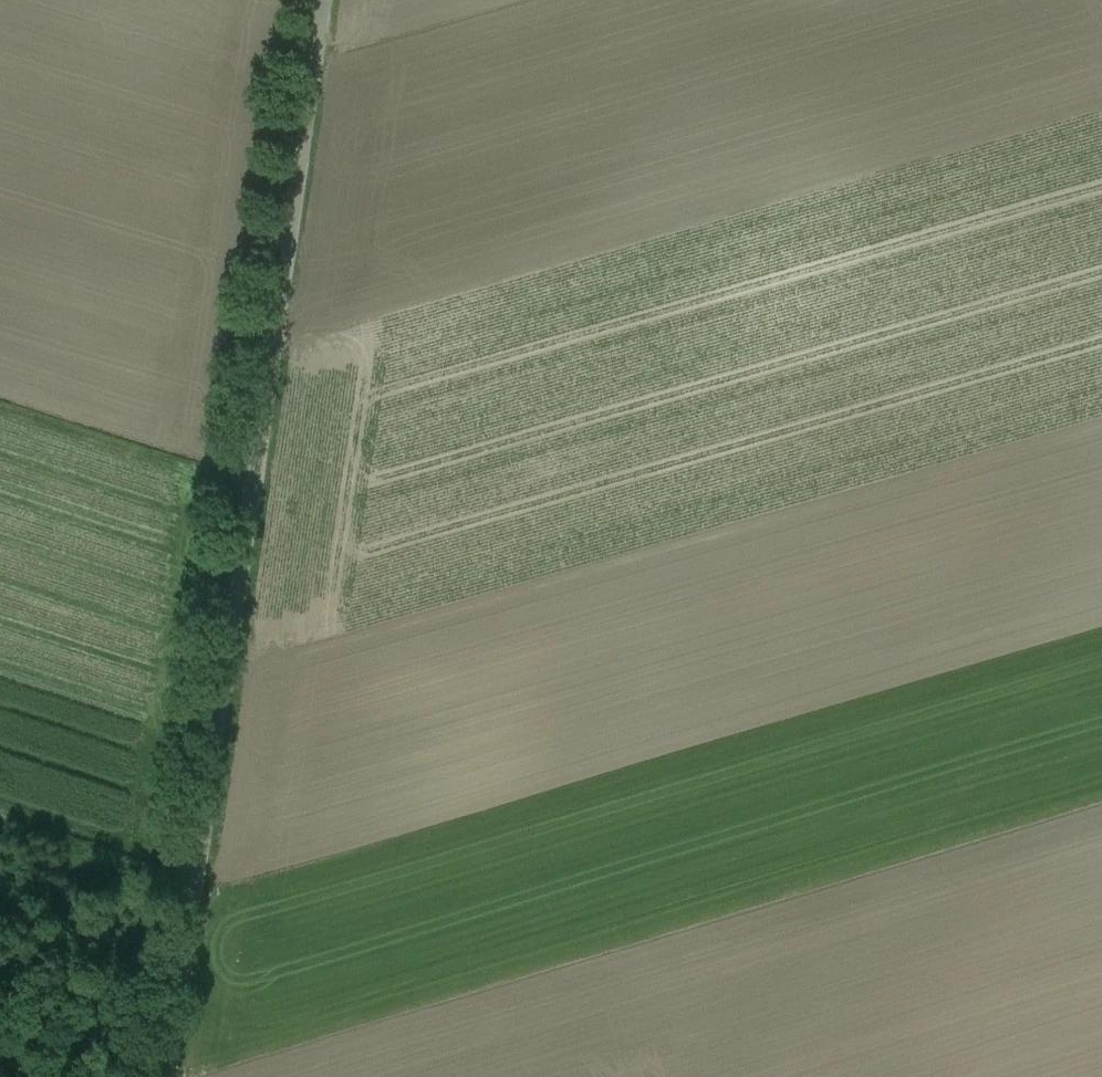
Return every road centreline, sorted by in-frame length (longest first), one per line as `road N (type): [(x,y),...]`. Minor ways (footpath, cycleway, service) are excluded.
road 1 (unclassified): [(176,1076),(325,0)]

